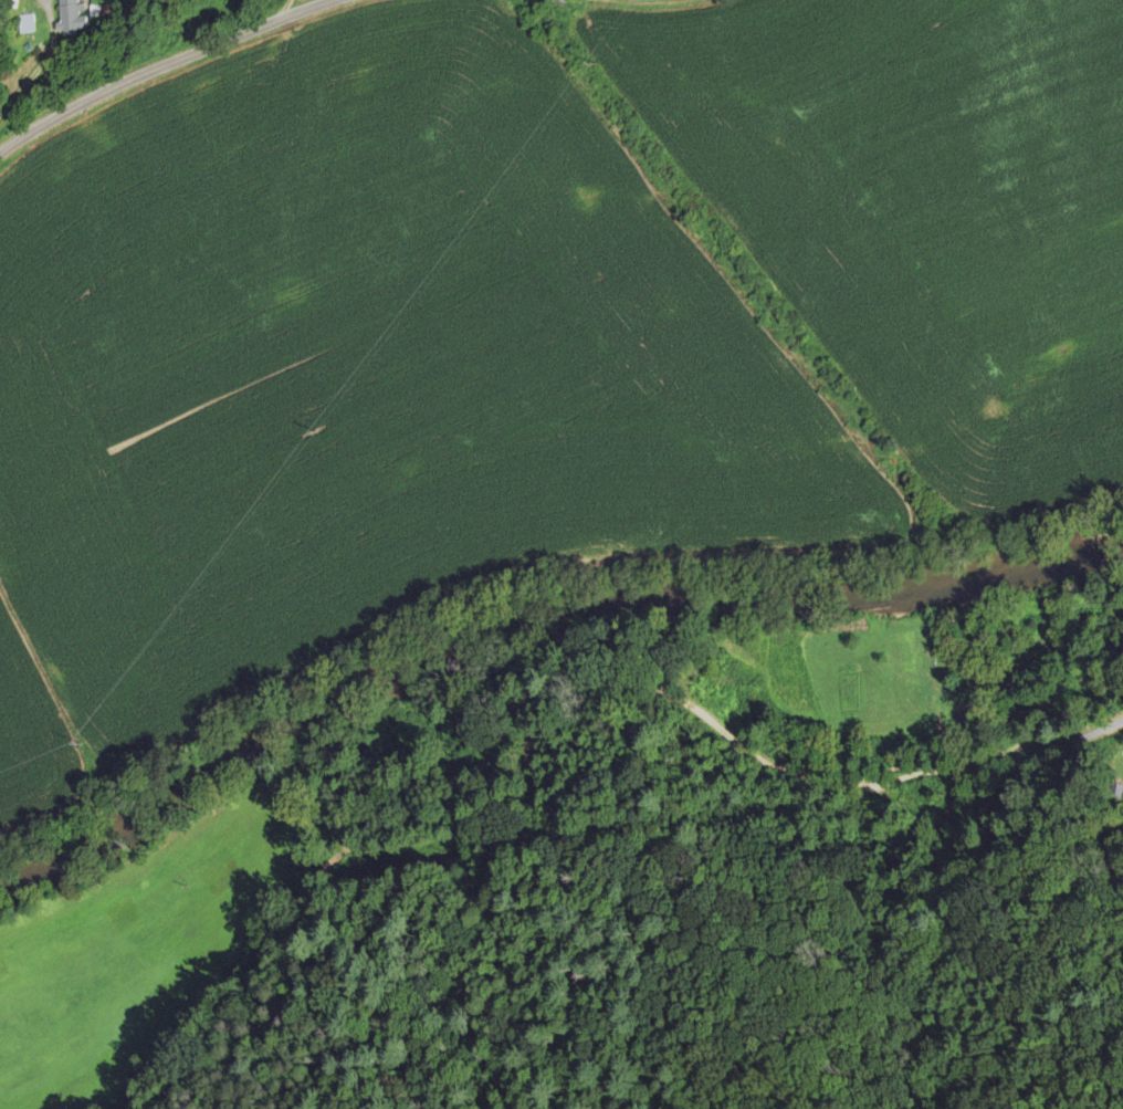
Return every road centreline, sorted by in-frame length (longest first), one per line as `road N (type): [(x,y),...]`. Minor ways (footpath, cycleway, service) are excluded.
road 1 (residential): [(147,1108),(241,939),(316,857),(427,781),(549,728),(862,788),(975,768),(1122,719)]
road 2 (secondary): [(0,154),(127,82),(332,0)]

